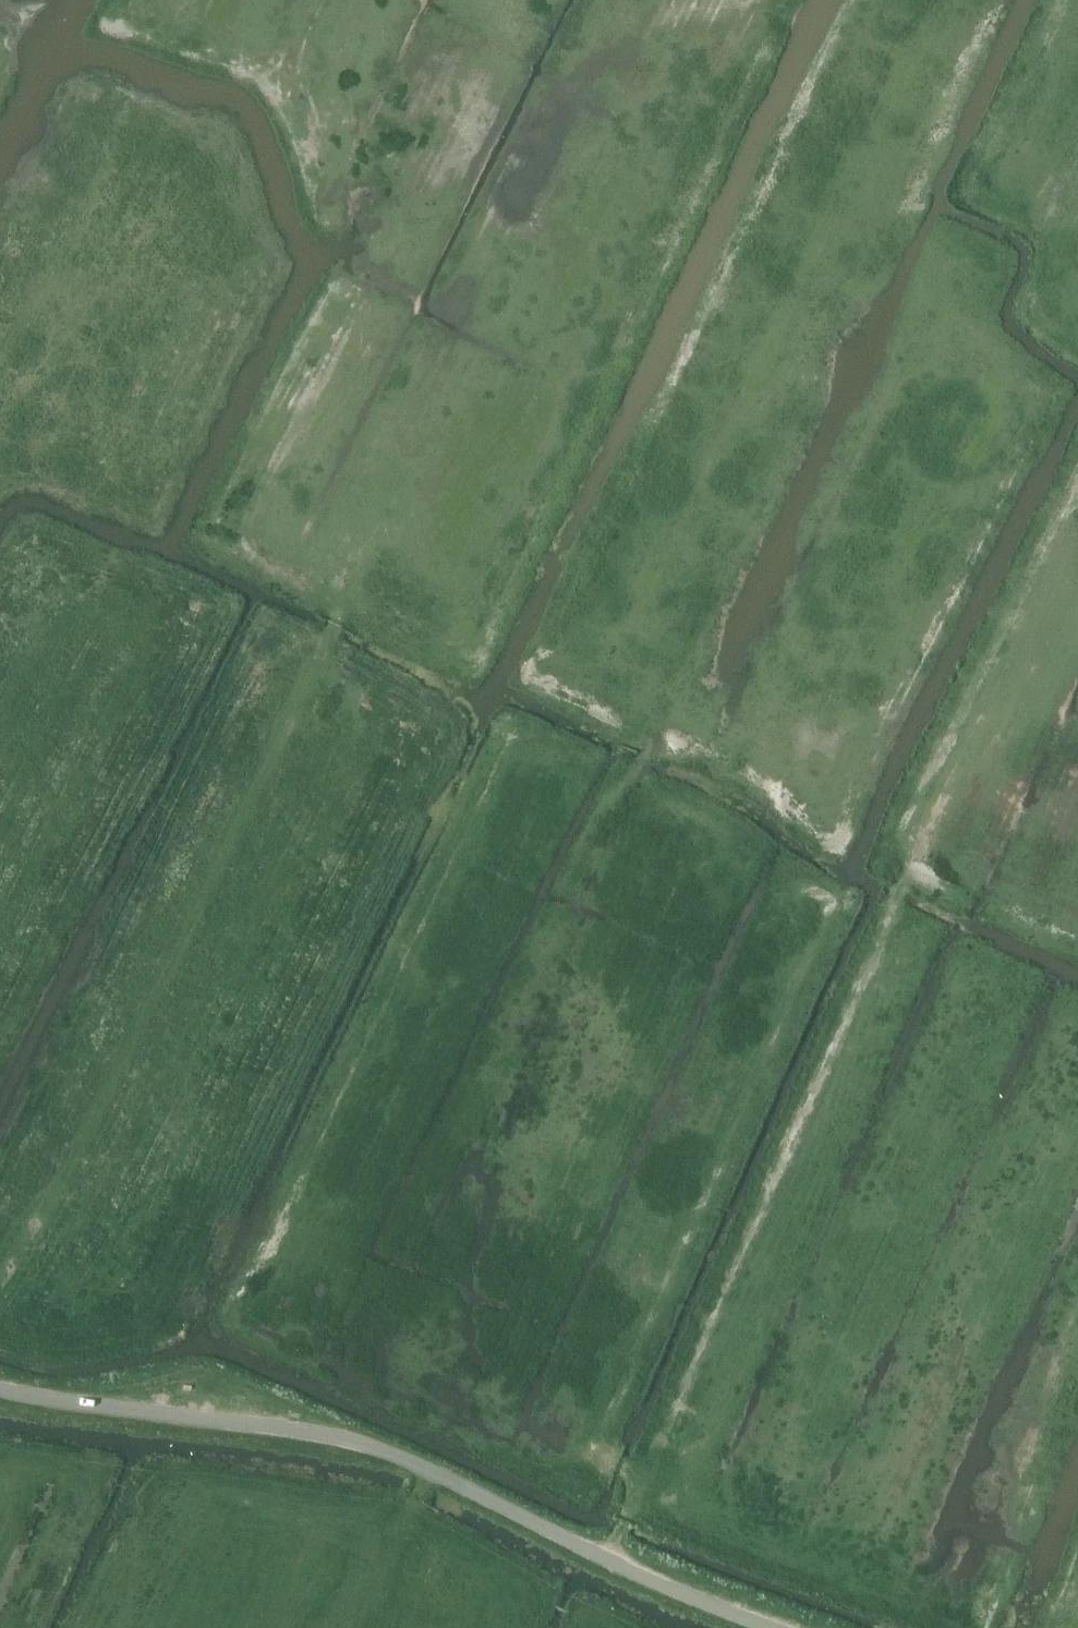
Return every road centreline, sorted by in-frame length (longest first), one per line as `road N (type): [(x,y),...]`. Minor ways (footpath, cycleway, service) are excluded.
road 1 (unclassified): [(772,1627),(351,1440),(0,1389)]

